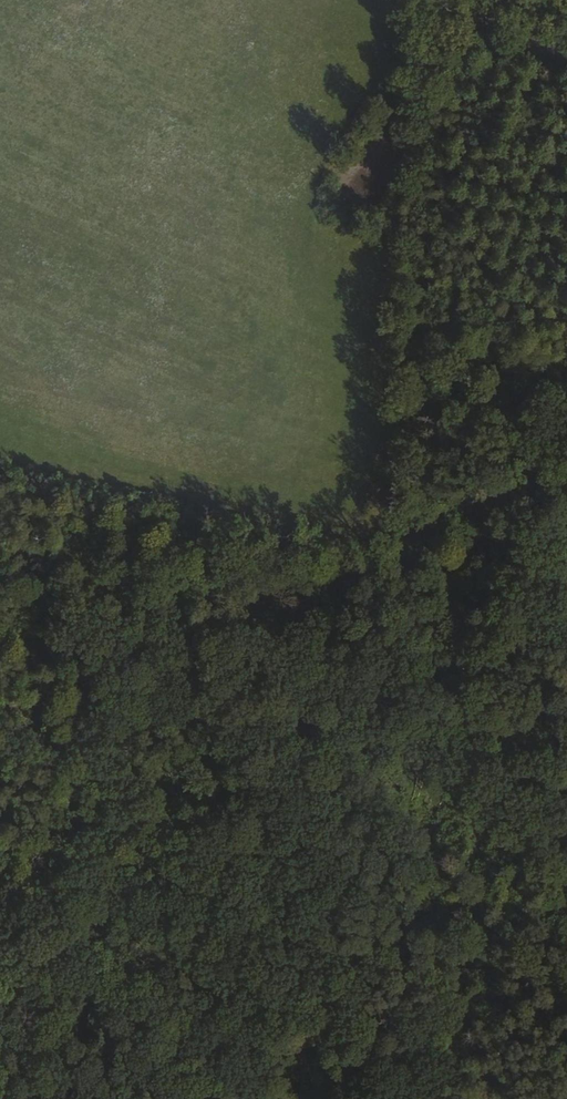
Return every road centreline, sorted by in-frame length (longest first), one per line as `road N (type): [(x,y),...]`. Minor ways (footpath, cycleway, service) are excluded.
road 1 (unclassified): [(566,65),(425,0)]

